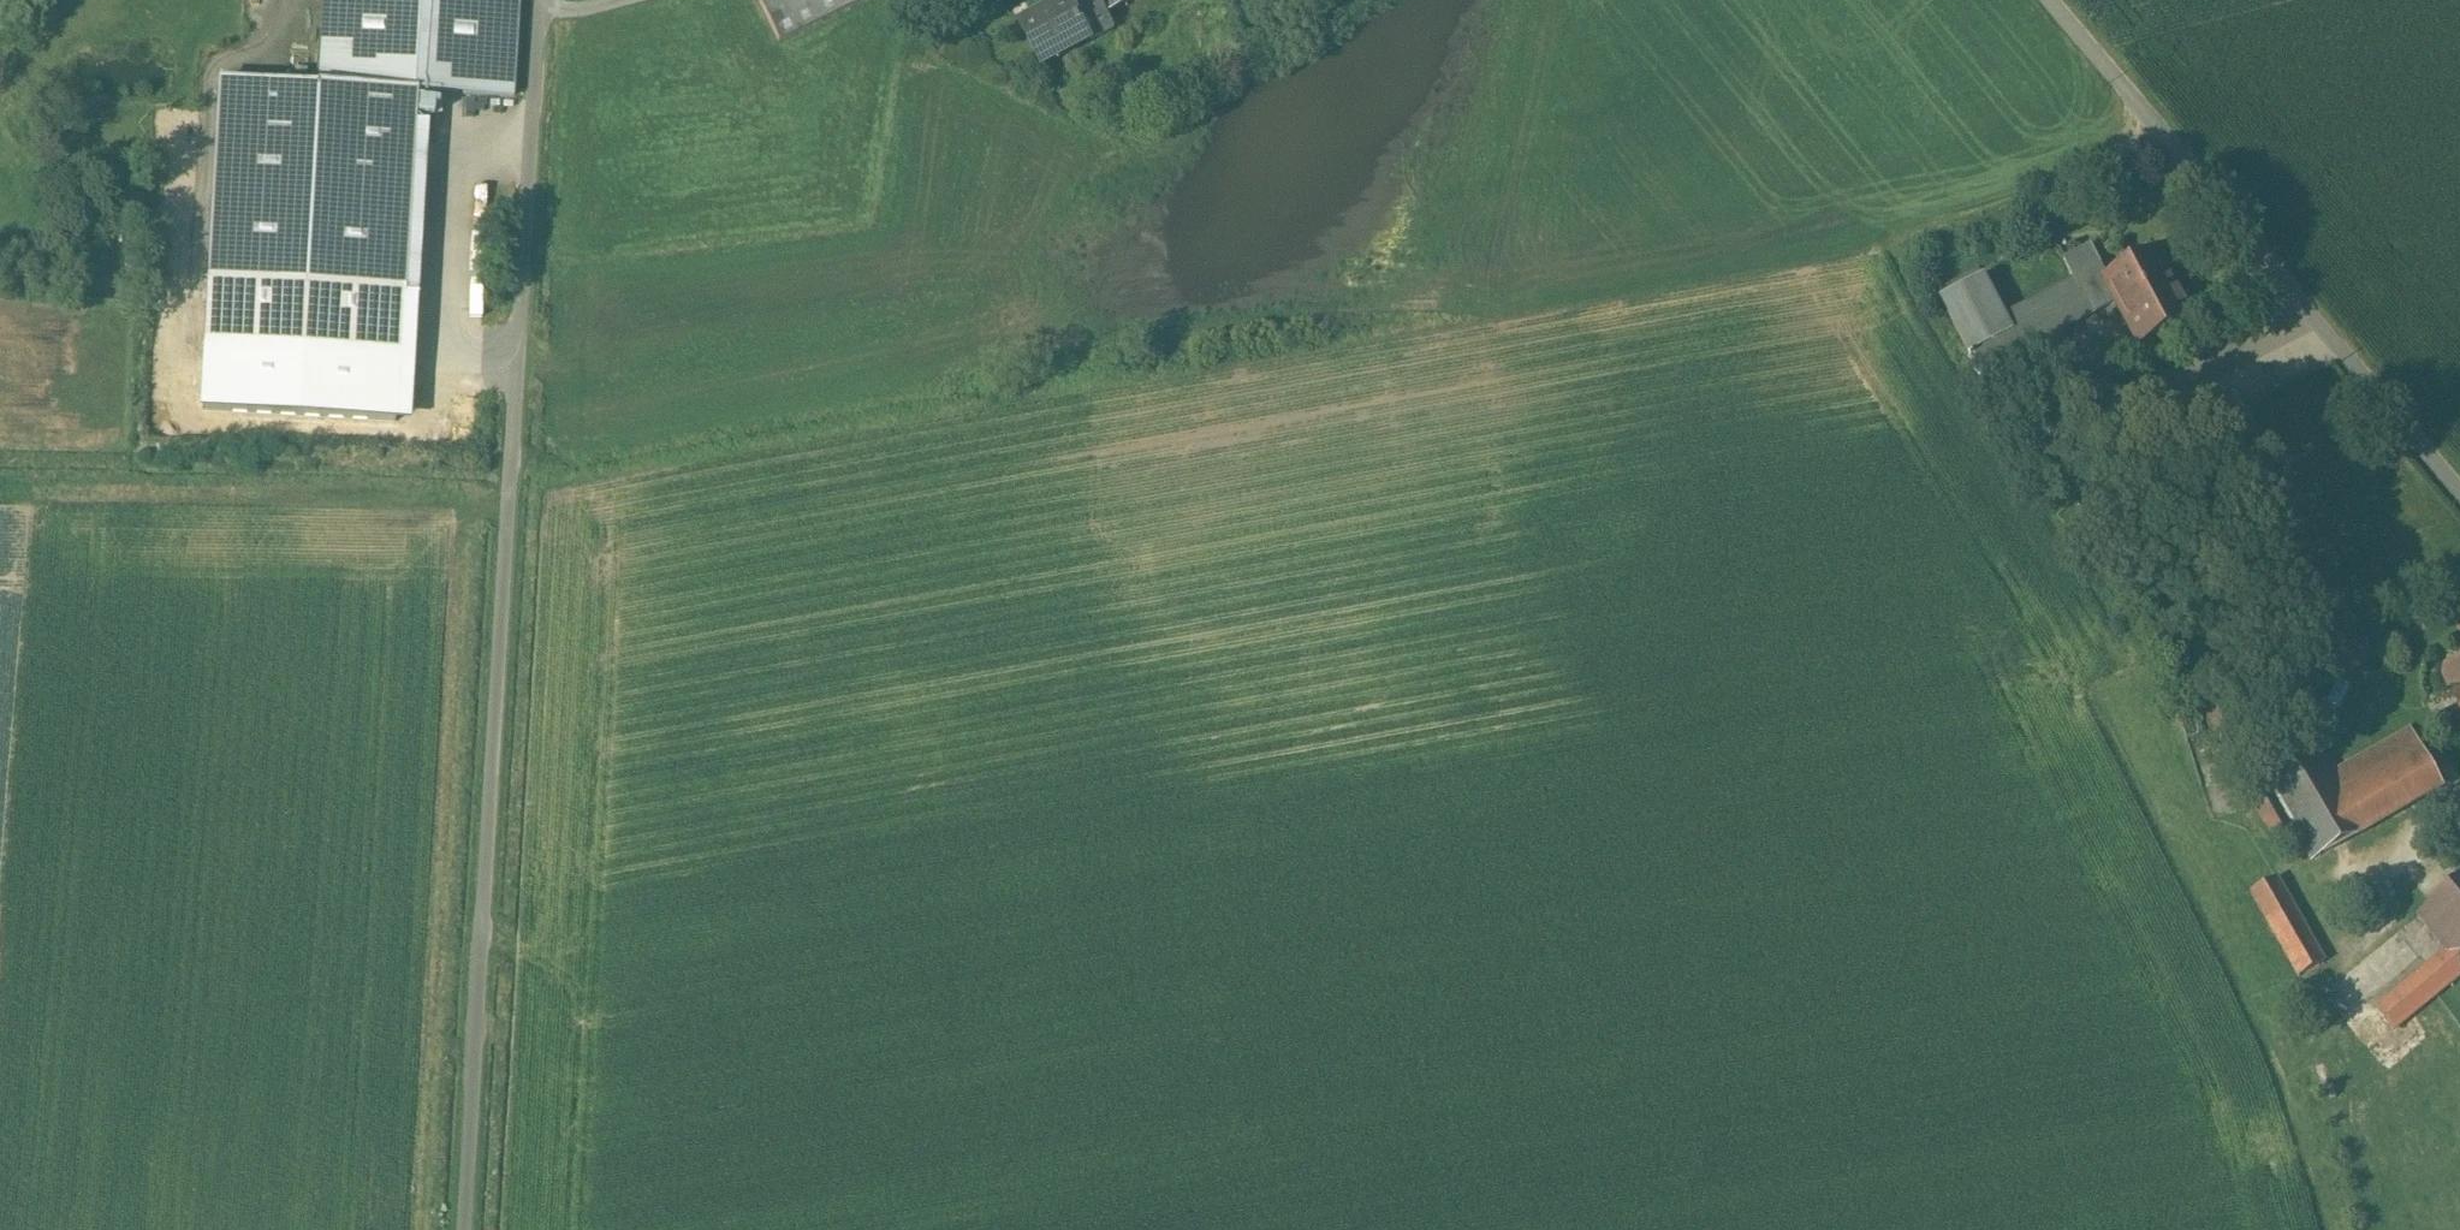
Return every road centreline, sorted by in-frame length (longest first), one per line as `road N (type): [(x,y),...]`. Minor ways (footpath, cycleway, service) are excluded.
road 1 (unclassified): [(468,1229),(540,0)]
road 2 (unclassified): [(2459,497),(2048,0)]

